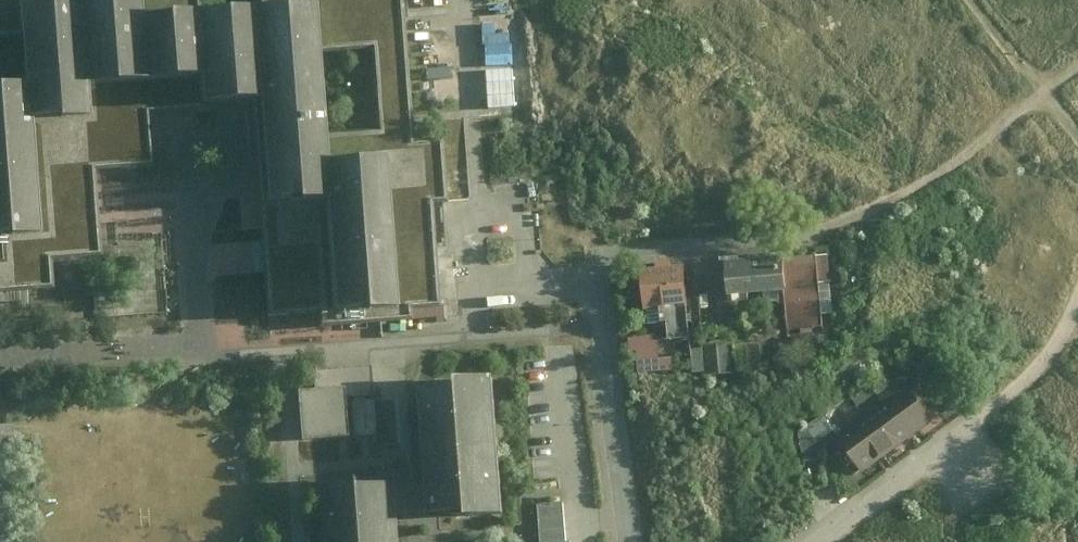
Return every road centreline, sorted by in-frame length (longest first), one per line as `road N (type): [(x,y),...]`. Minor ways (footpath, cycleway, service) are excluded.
road 1 (residential): [(624,541),(594,249)]
road 2 (residential): [(807,541),(969,426)]
road 3 (track): [(981,0),(1077,140)]

